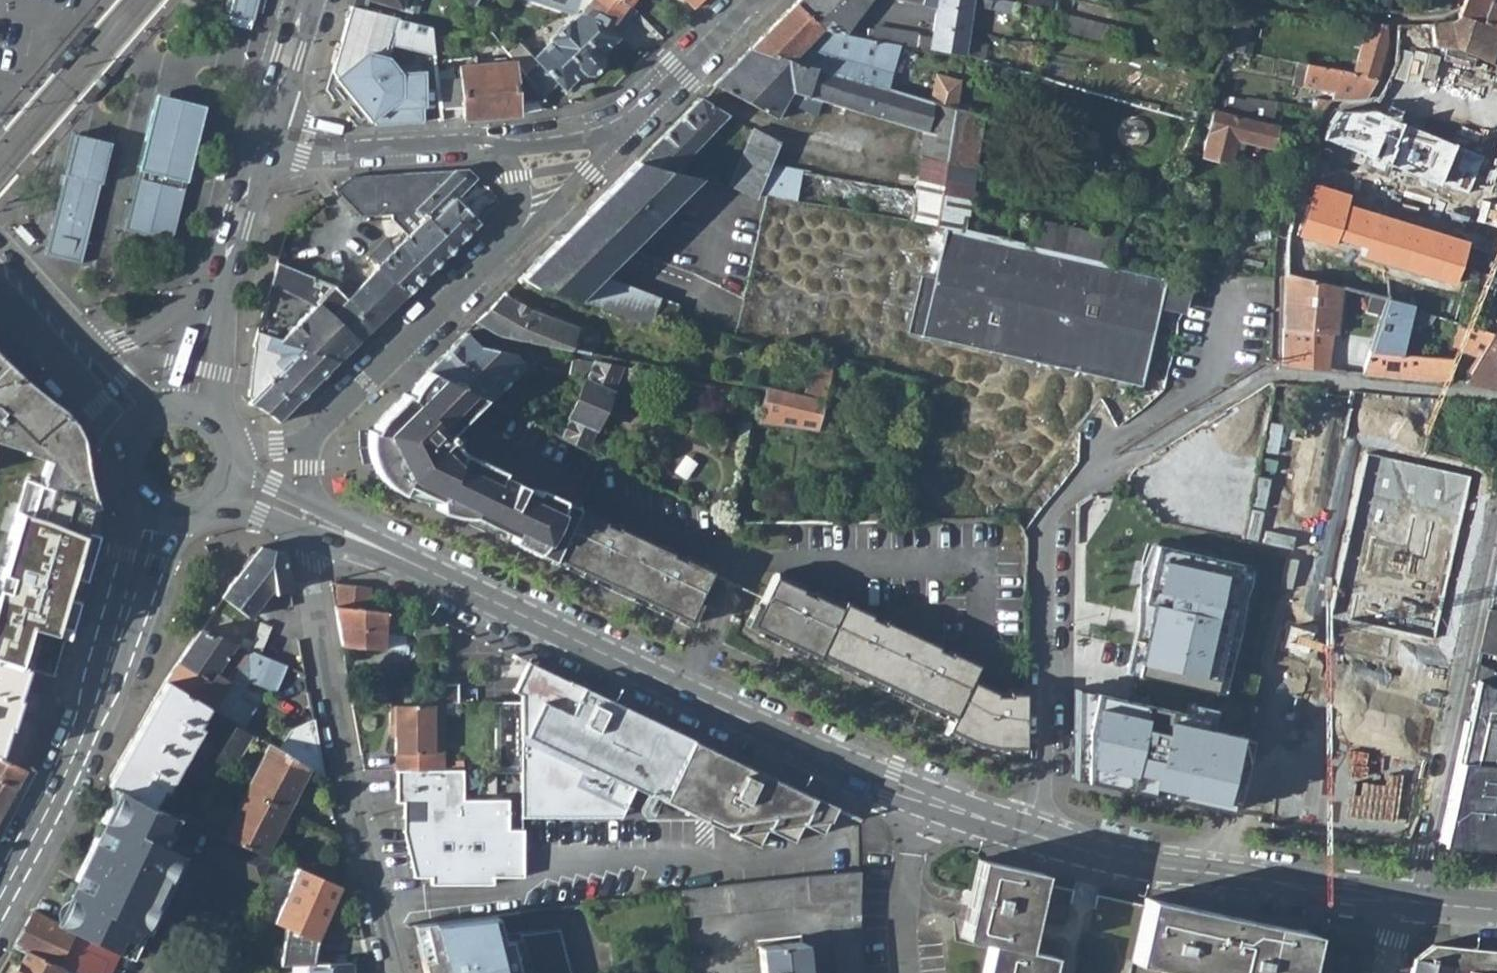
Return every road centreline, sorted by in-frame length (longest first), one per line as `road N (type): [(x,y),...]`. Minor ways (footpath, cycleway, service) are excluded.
road 1 (tertiary): [(1028,829),(849,769),(469,591)]
road 2 (residential): [(397,972),(343,758),(311,574),(319,535)]
road 3 (tertiary): [(0,895),(76,749),(158,513)]
road 4 (residential): [(1116,463),(1073,485),(1043,528),(1039,774),(1028,829)]
road 5 (tertiary): [(1410,901),(1209,870),(1028,829)]
road 6 (residential): [(310,437),(511,236)]
road 7 (residential): [(258,149),(301,156),(449,141),(495,148)]
road 8 (tertiary): [(469,591),(303,499)]
road 9 (residential): [(621,127),(752,0)]
road 10 (tertiary): [(220,278),(138,336),(70,341)]
road 11 (tertiary): [(319,535),(469,591)]
road 12 (residential): [(511,236),(529,229),(621,127)]
road 13 (tertiary): [(303,0),(258,149)]
road 14 (tertiary): [(258,149),(220,278)]
road 15 (tertiary): [(220,278),(192,409)]
road 16 (residential): [(495,148),(569,143),(621,127)]

